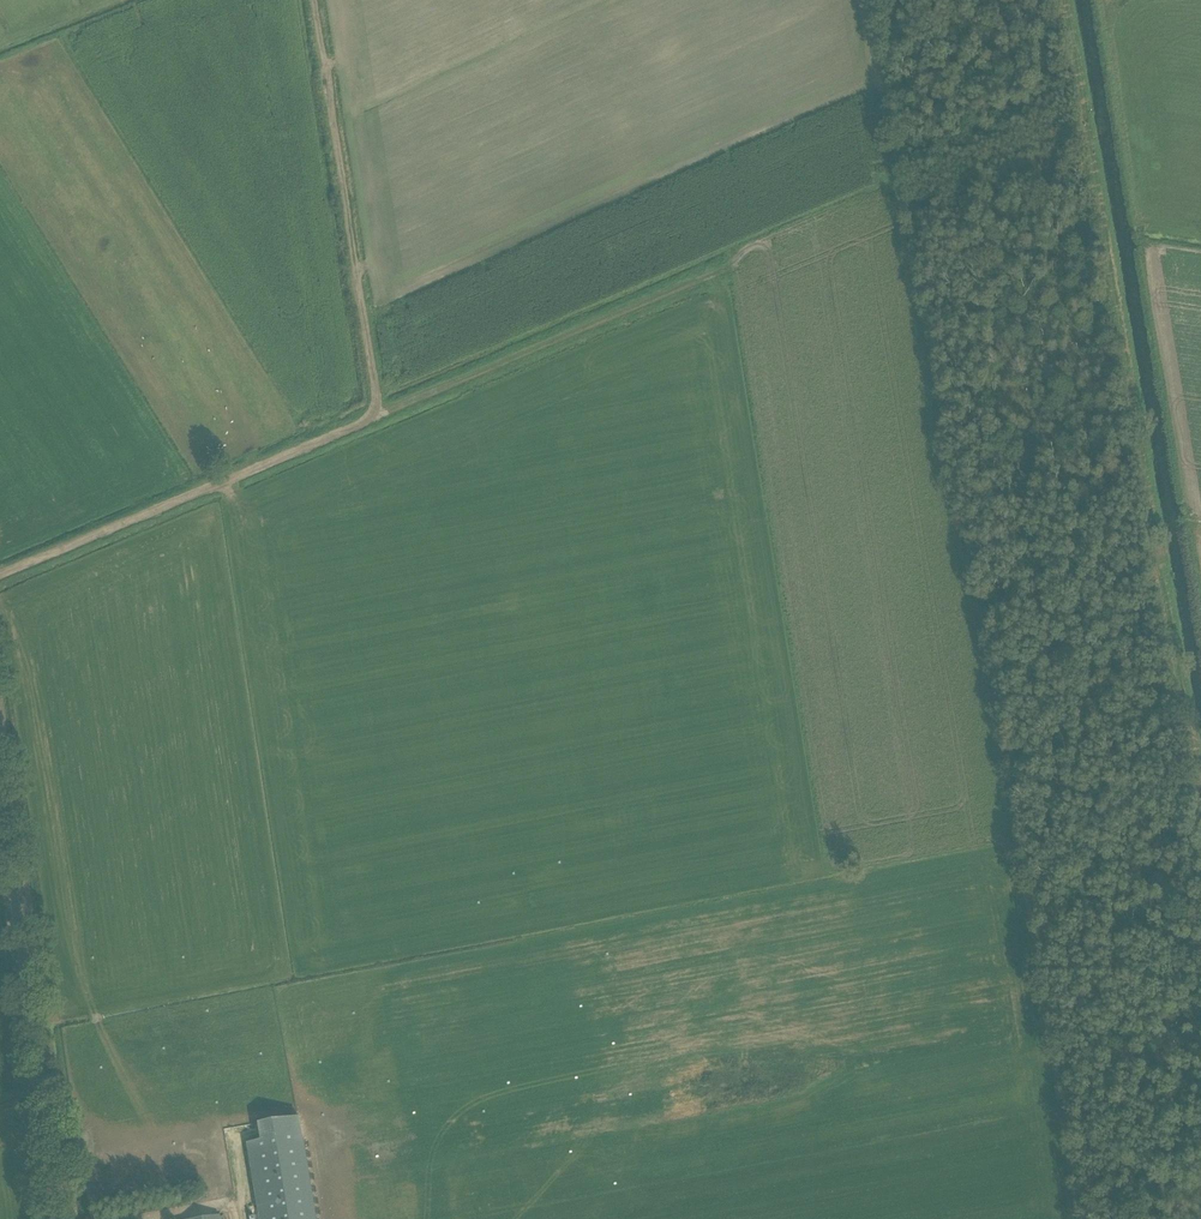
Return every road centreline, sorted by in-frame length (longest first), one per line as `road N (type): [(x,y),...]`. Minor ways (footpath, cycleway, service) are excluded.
road 1 (track): [(0,580),(375,416),(316,0)]
road 2 (track): [(1200,805),(1068,0)]
road 3 (unclassified): [(59,1218),(0,847)]

